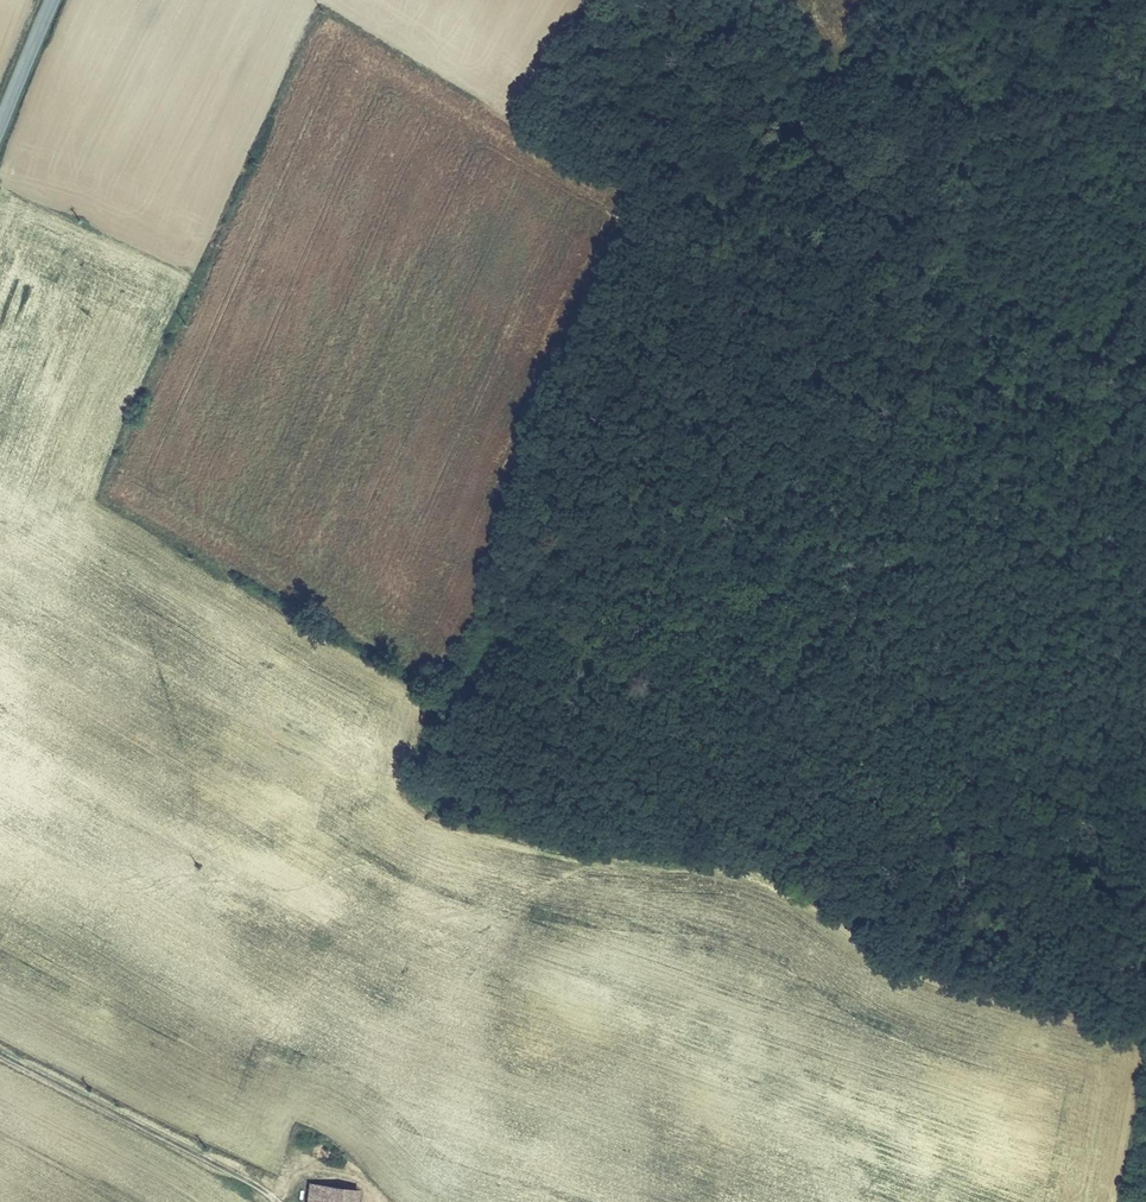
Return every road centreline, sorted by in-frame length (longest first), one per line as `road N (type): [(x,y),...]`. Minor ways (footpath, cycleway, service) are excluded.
road 1 (tertiary): [(0,126),(52,0)]

